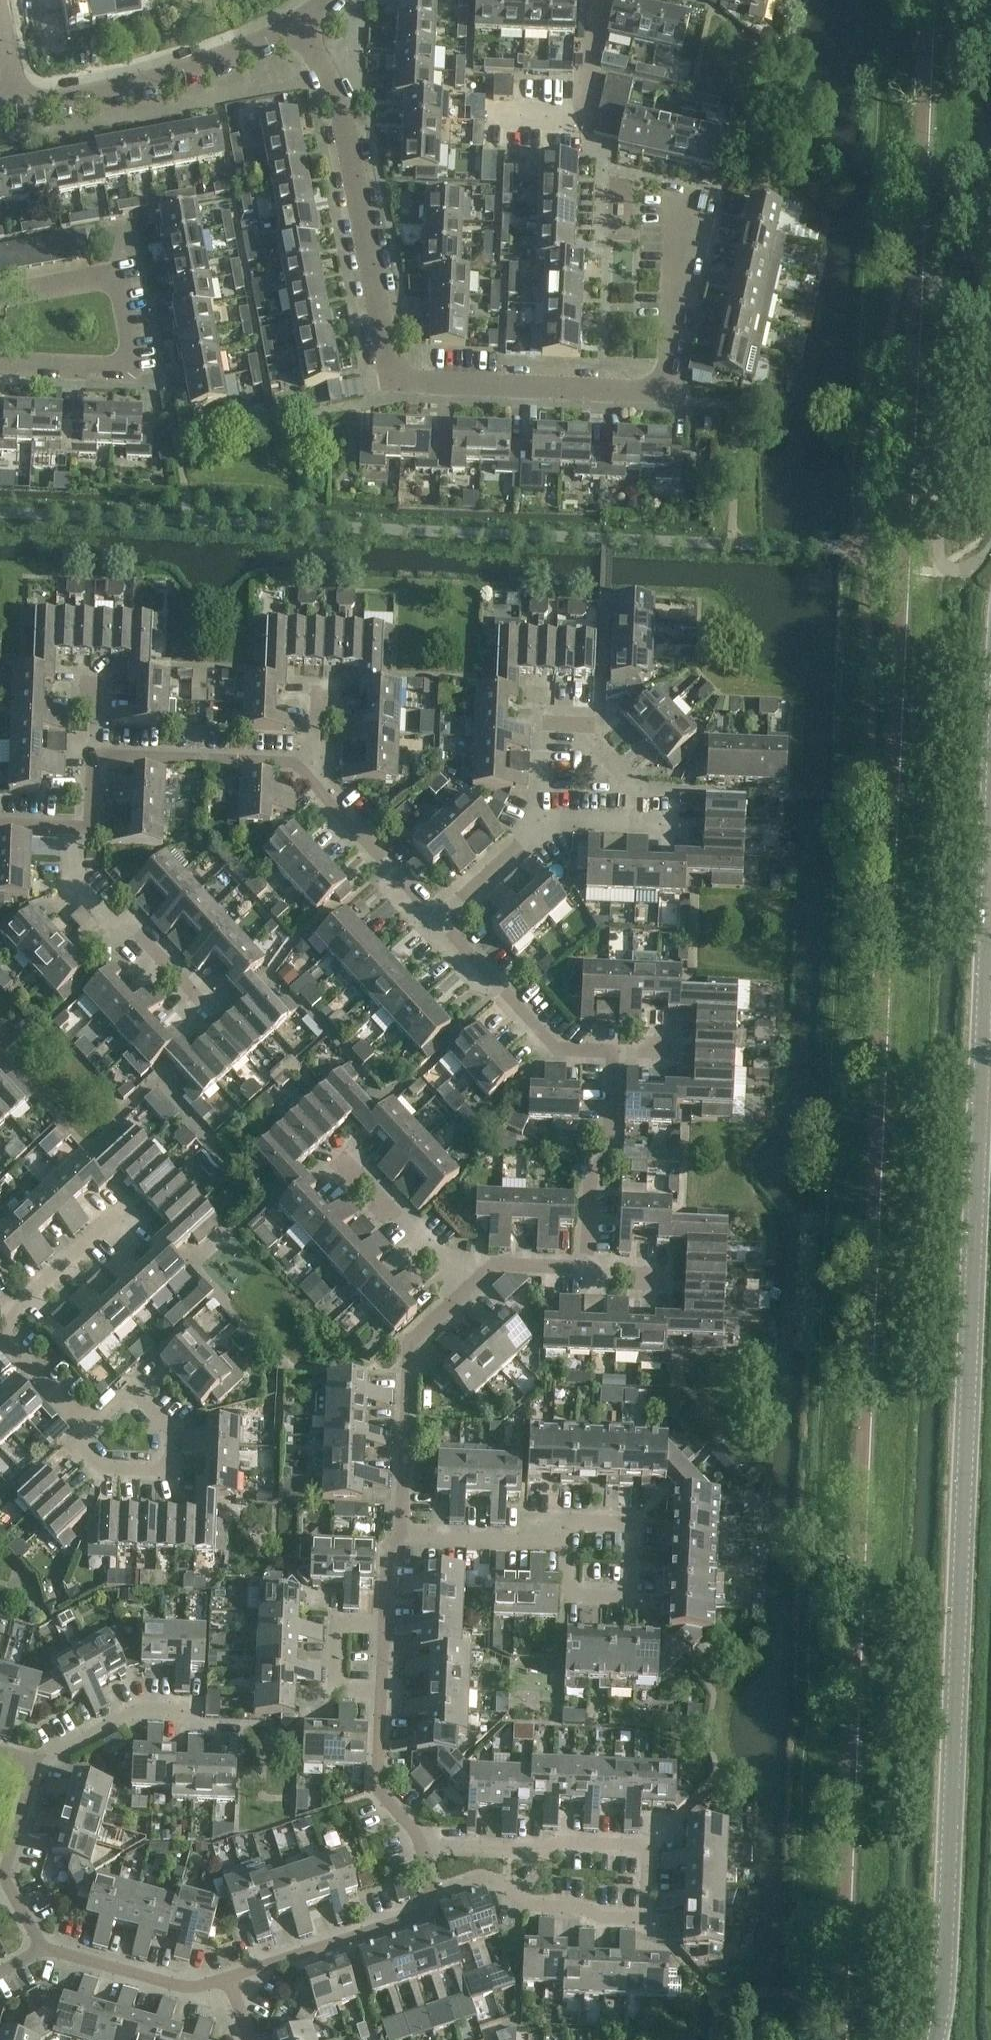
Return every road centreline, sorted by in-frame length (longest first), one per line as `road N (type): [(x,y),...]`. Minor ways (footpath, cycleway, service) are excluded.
road 1 (tertiary): [(936,2039),(945,1982),(990,859)]
road 2 (residential): [(703,193),(667,397),(386,382),(339,103),(298,27)]
road 3 (residential): [(423,1847),(536,1853),(564,1841),(647,1844),(644,1919),(527,1908),(483,1880),(431,1896)]
road 4 (residential): [(0,298),(123,280),(132,365),(0,361)]
road 5 (residential): [(16,109),(126,92),(298,27)]
road 6 (residential): [(403,1537),(410,1350),(457,1300)]
road 7 (residential): [(586,1276),(588,1175),(607,1159),(610,1051)]
road 8 (residential): [(203,1002),(143,937),(124,935),(74,882),(75,830)]
road 9 (residential): [(610,1051),(554,1048),(436,919)]
road 10 (residential): [(231,1985),(421,1916),(431,1896)]
road 11 (residential): [(128,1388),(172,1433),(169,1471),(101,1468),(81,1444),(83,1423)]
road 12 (residential): [(96,753),(294,762),(308,774)]
road 13 (residential): [(42,1945),(188,1986),(231,1985)]
road 14 (residential): [(42,1945),(2,1874),(32,1765)]
road 15 (residential): [(308,774),(436,919)]
road 16 (residential): [(457,1300),(328,1158)]
road 17 (residential): [(632,1523),(632,1600),(571,1598),(571,1545)]
road 18 (residential): [(0,1335),(26,1295),(133,1207)]
road 19 (residential): [(196,1708),(145,1706),(32,1765)]
road 20 (residential): [(423,1847),(378,1794),(378,1694)]
road 21 (residential): [(403,1537),(571,1545)]
road 22 (residential): [(378,1694),(330,1692),(333,1620),(381,1622)]
road 23 (residential): [(639,828),(641,791),(586,728),(542,724)]
road 24 (residential): [(457,1300),(487,1272),(586,1276)]
road 25 (residential): [(436,919),(538,826)]
road 26 (residential): [(581,121),(597,0)]

